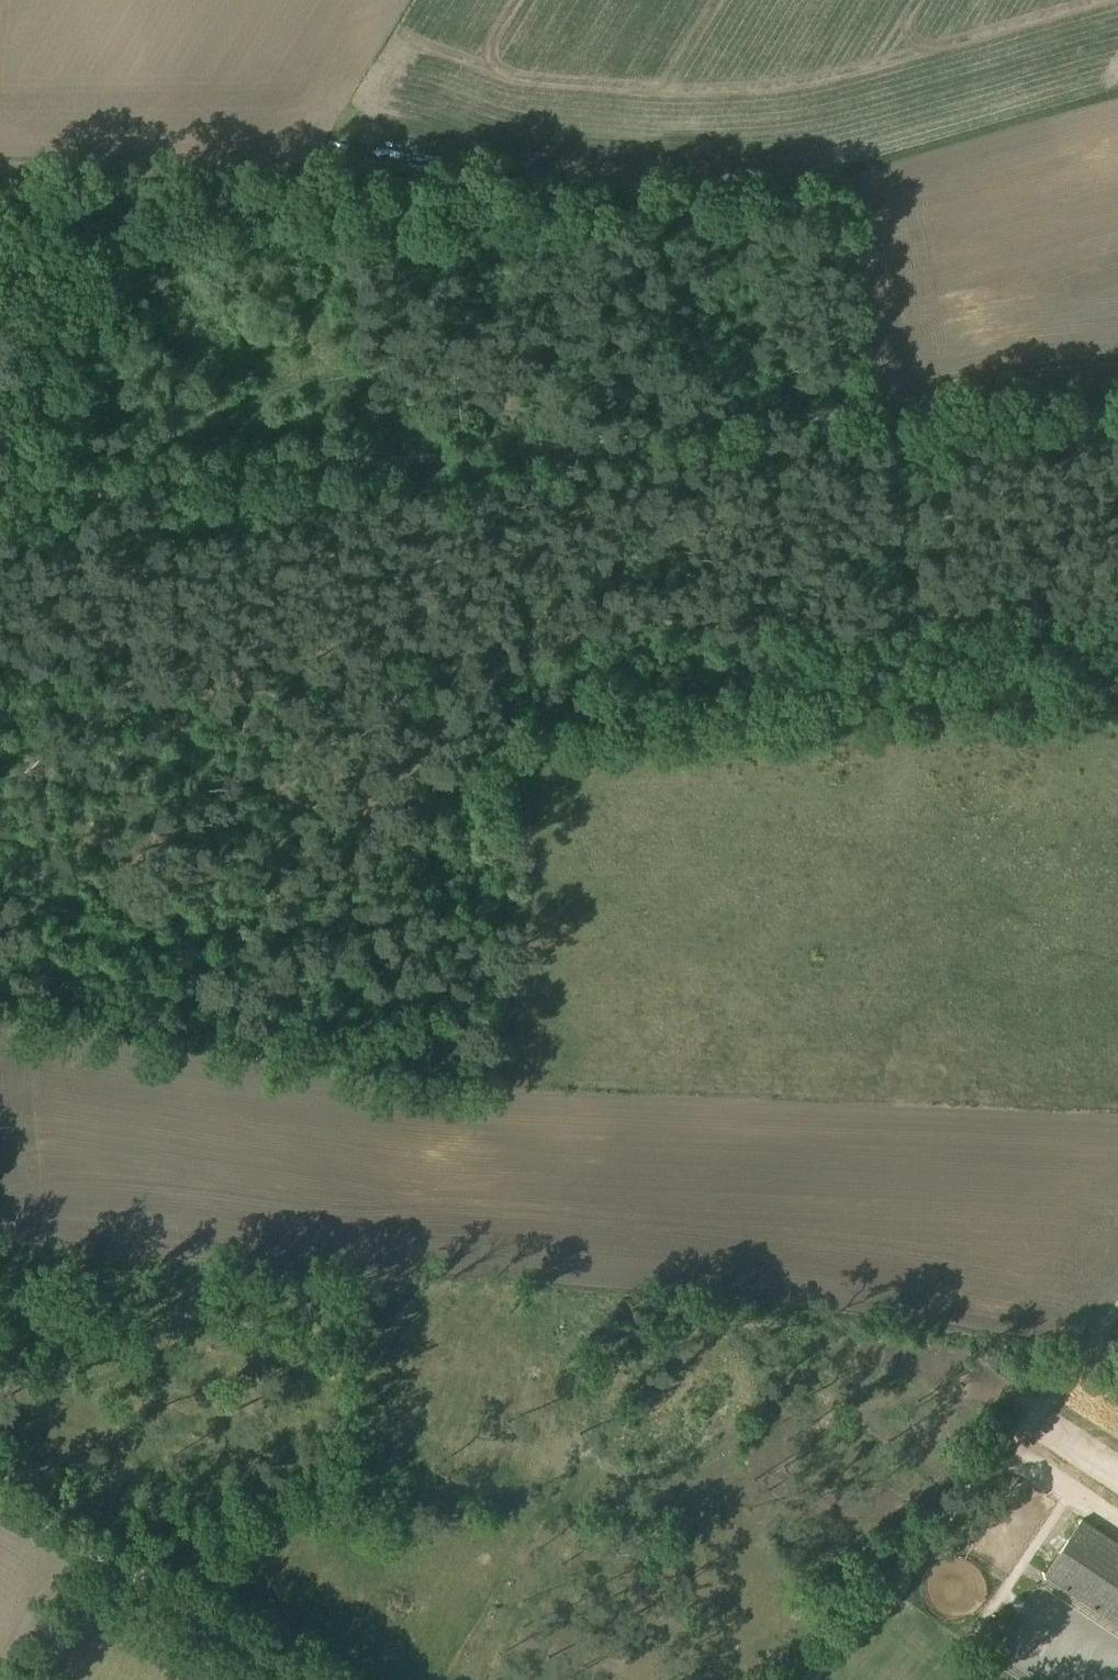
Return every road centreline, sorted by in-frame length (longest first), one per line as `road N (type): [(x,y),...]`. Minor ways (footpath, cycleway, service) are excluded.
road 1 (track): [(1117,361),(849,411),(50,493)]
road 2 (track): [(1117,1305),(803,1679)]
road 3 (residential): [(0,1496),(155,1586),(291,1679)]

